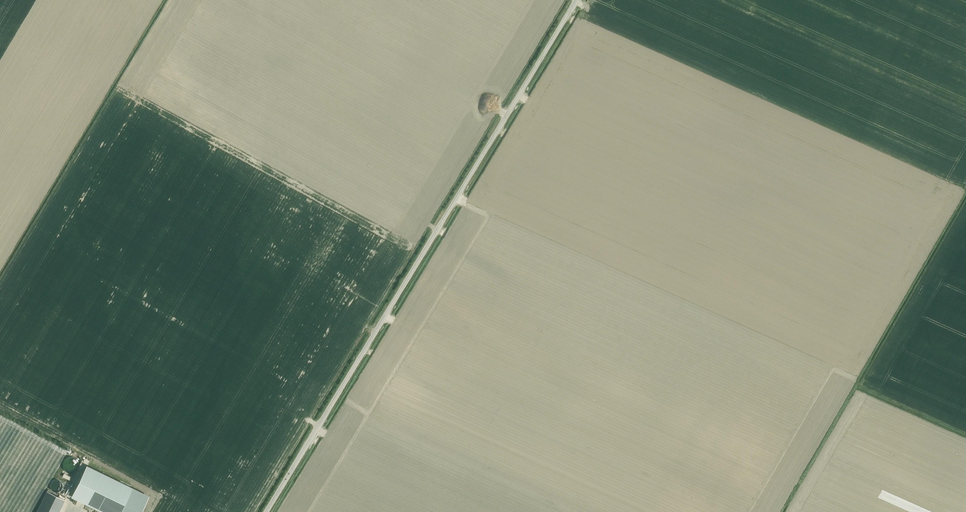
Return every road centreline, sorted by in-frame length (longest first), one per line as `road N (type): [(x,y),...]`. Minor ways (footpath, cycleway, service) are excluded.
road 1 (unclassified): [(269,511),(576,0)]

